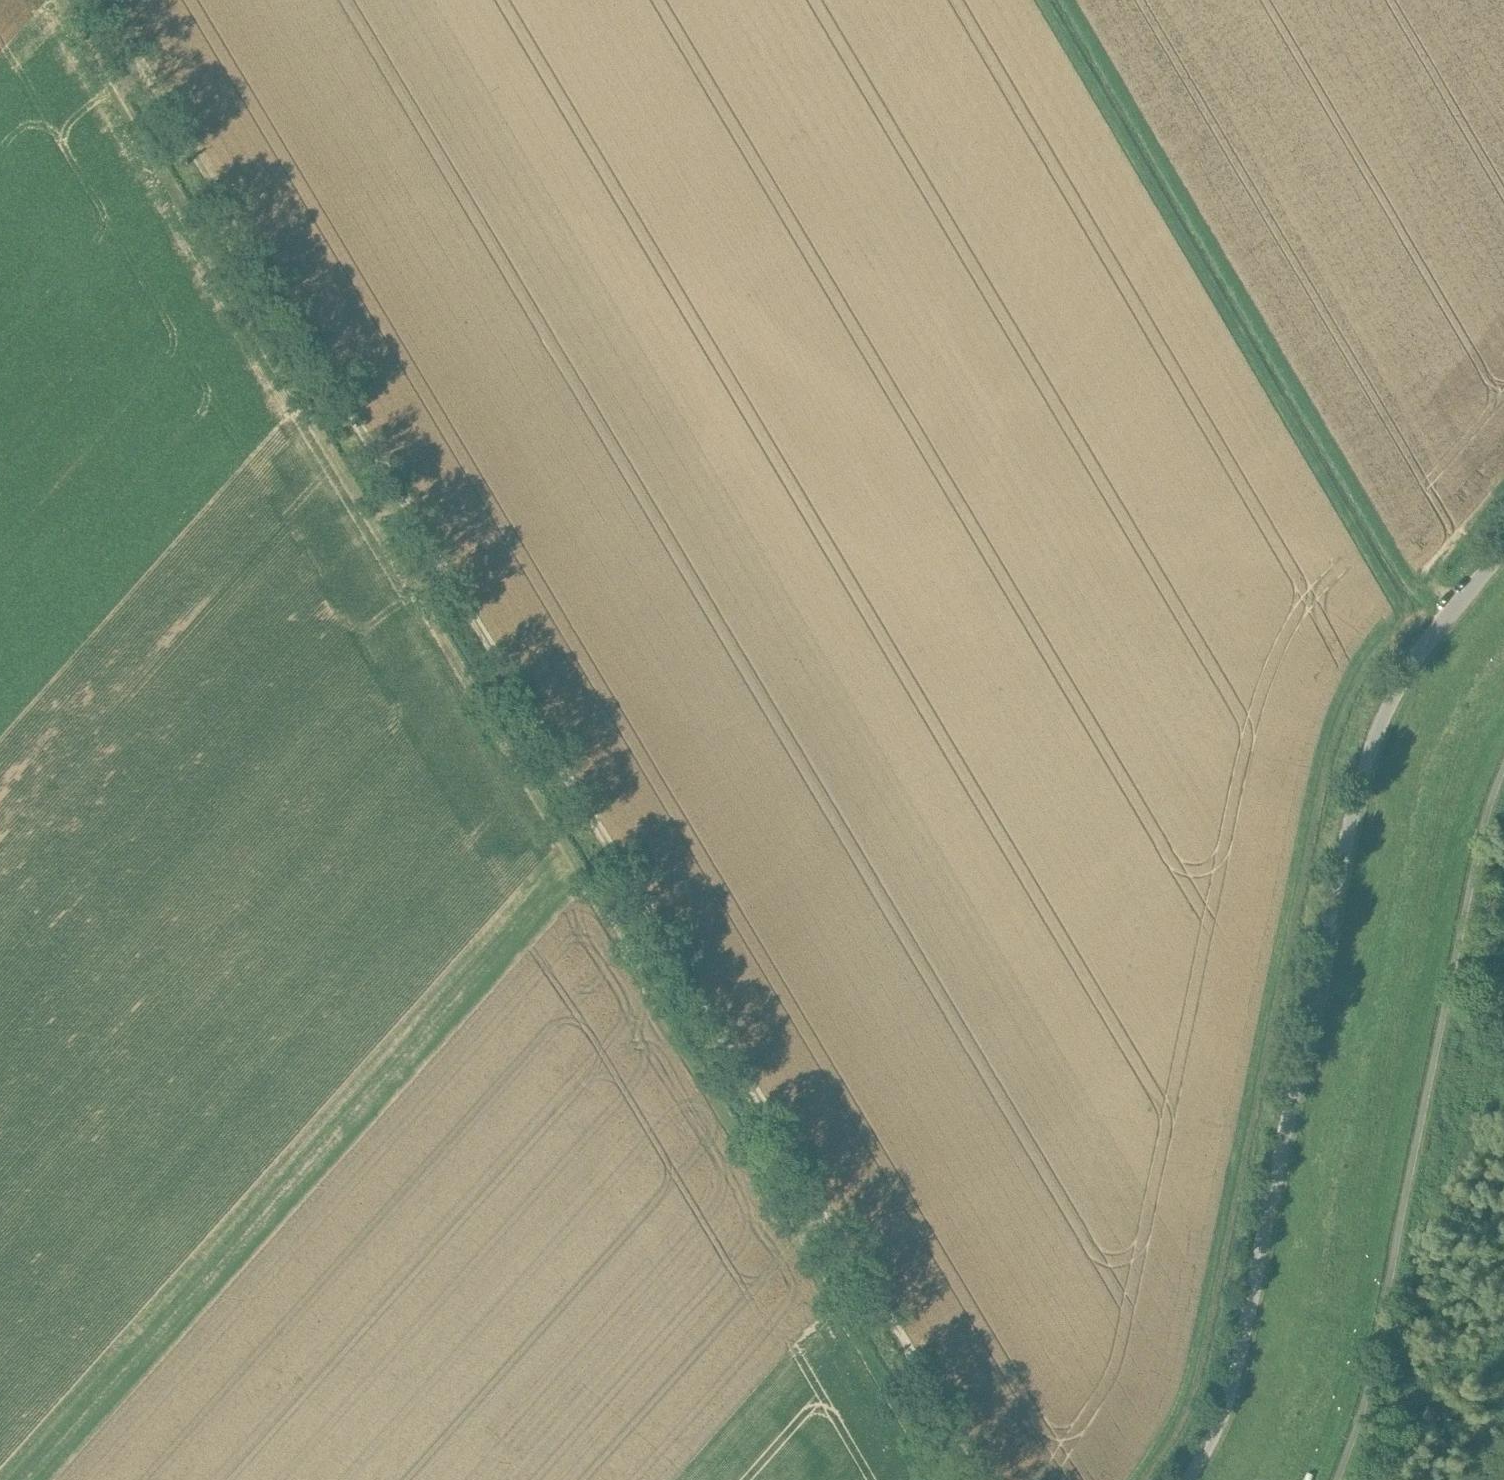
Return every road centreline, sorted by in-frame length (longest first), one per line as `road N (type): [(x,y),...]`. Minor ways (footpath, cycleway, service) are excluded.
road 1 (track): [(982,1479),(504,662),(103,0)]
road 2 (unclassified): [(1186,1479),(1228,1403),(1359,783),(1393,693),(1428,637),(1503,552)]

